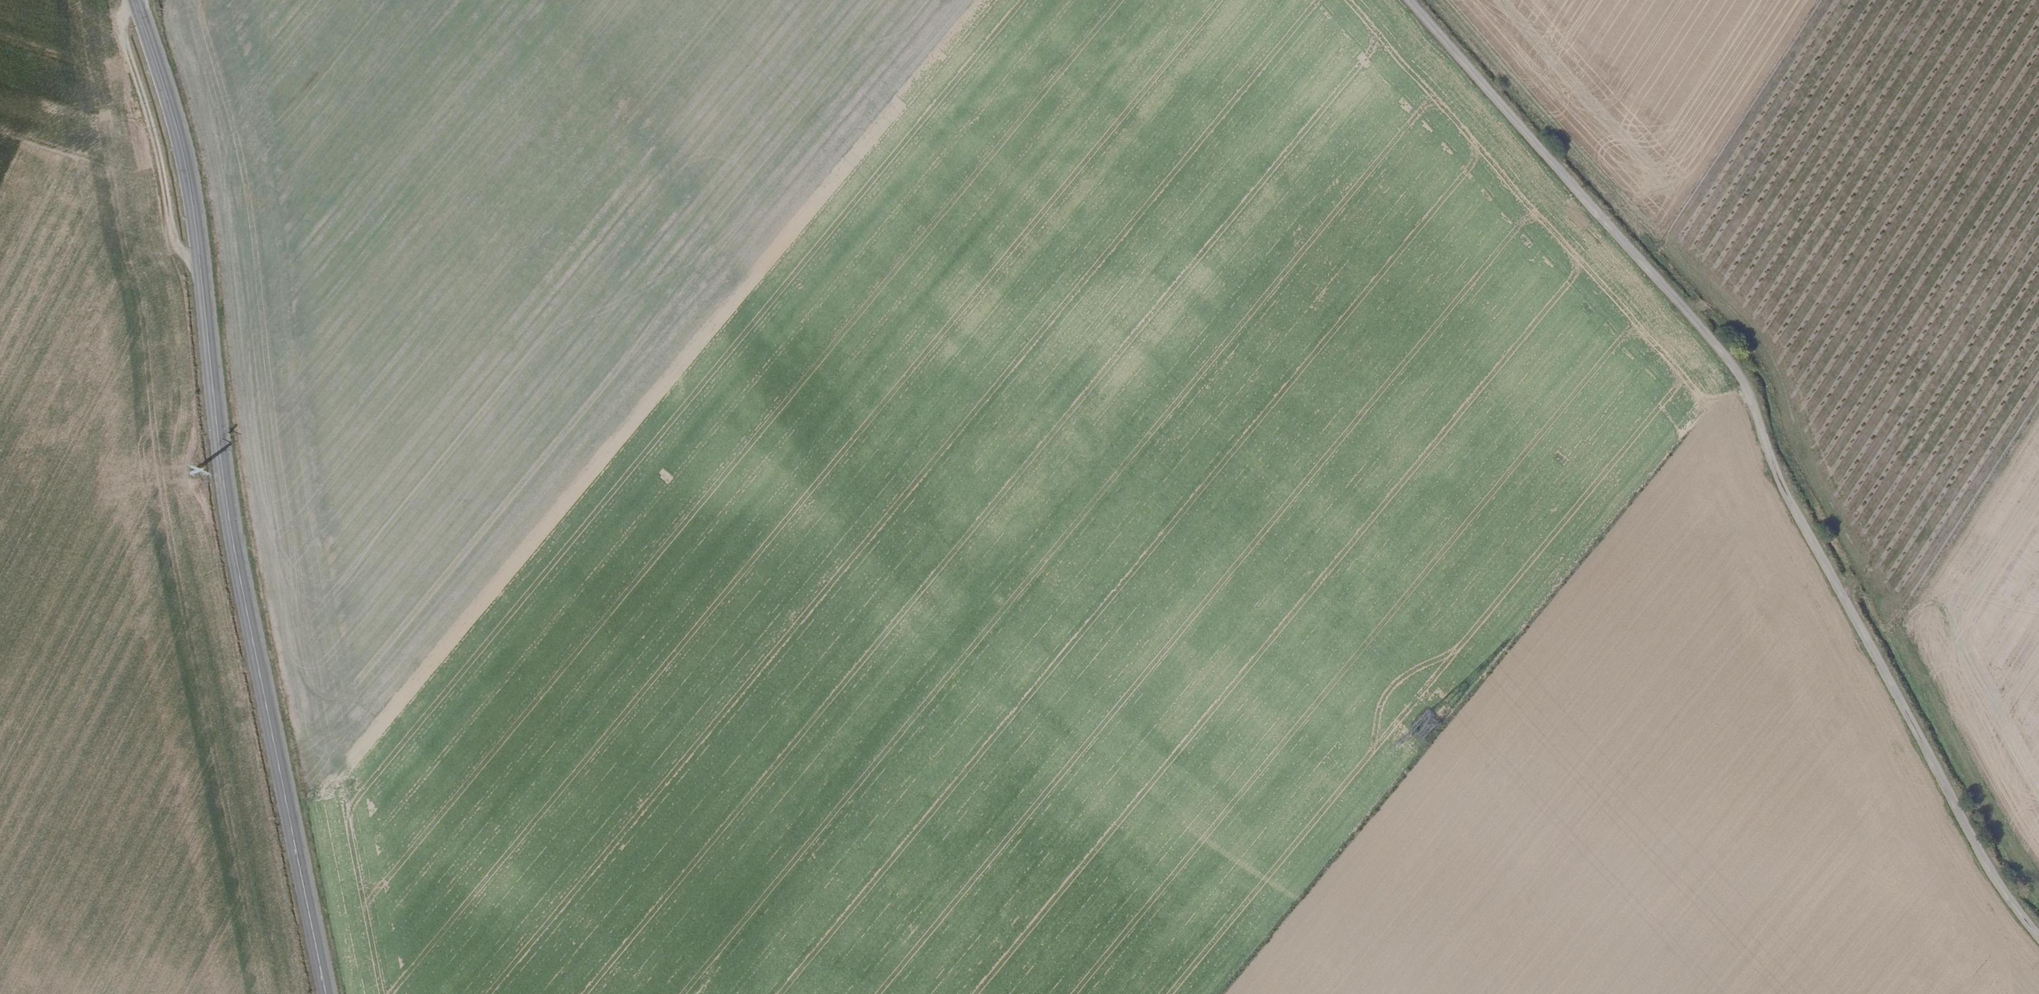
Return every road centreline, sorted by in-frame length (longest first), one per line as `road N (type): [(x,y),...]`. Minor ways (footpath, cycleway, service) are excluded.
road 1 (track): [(1409,0),(1740,374),(1775,460),(1986,854),(2038,925)]
road 2 (tertiary): [(326,993),(229,518),(191,191),(136,0)]

